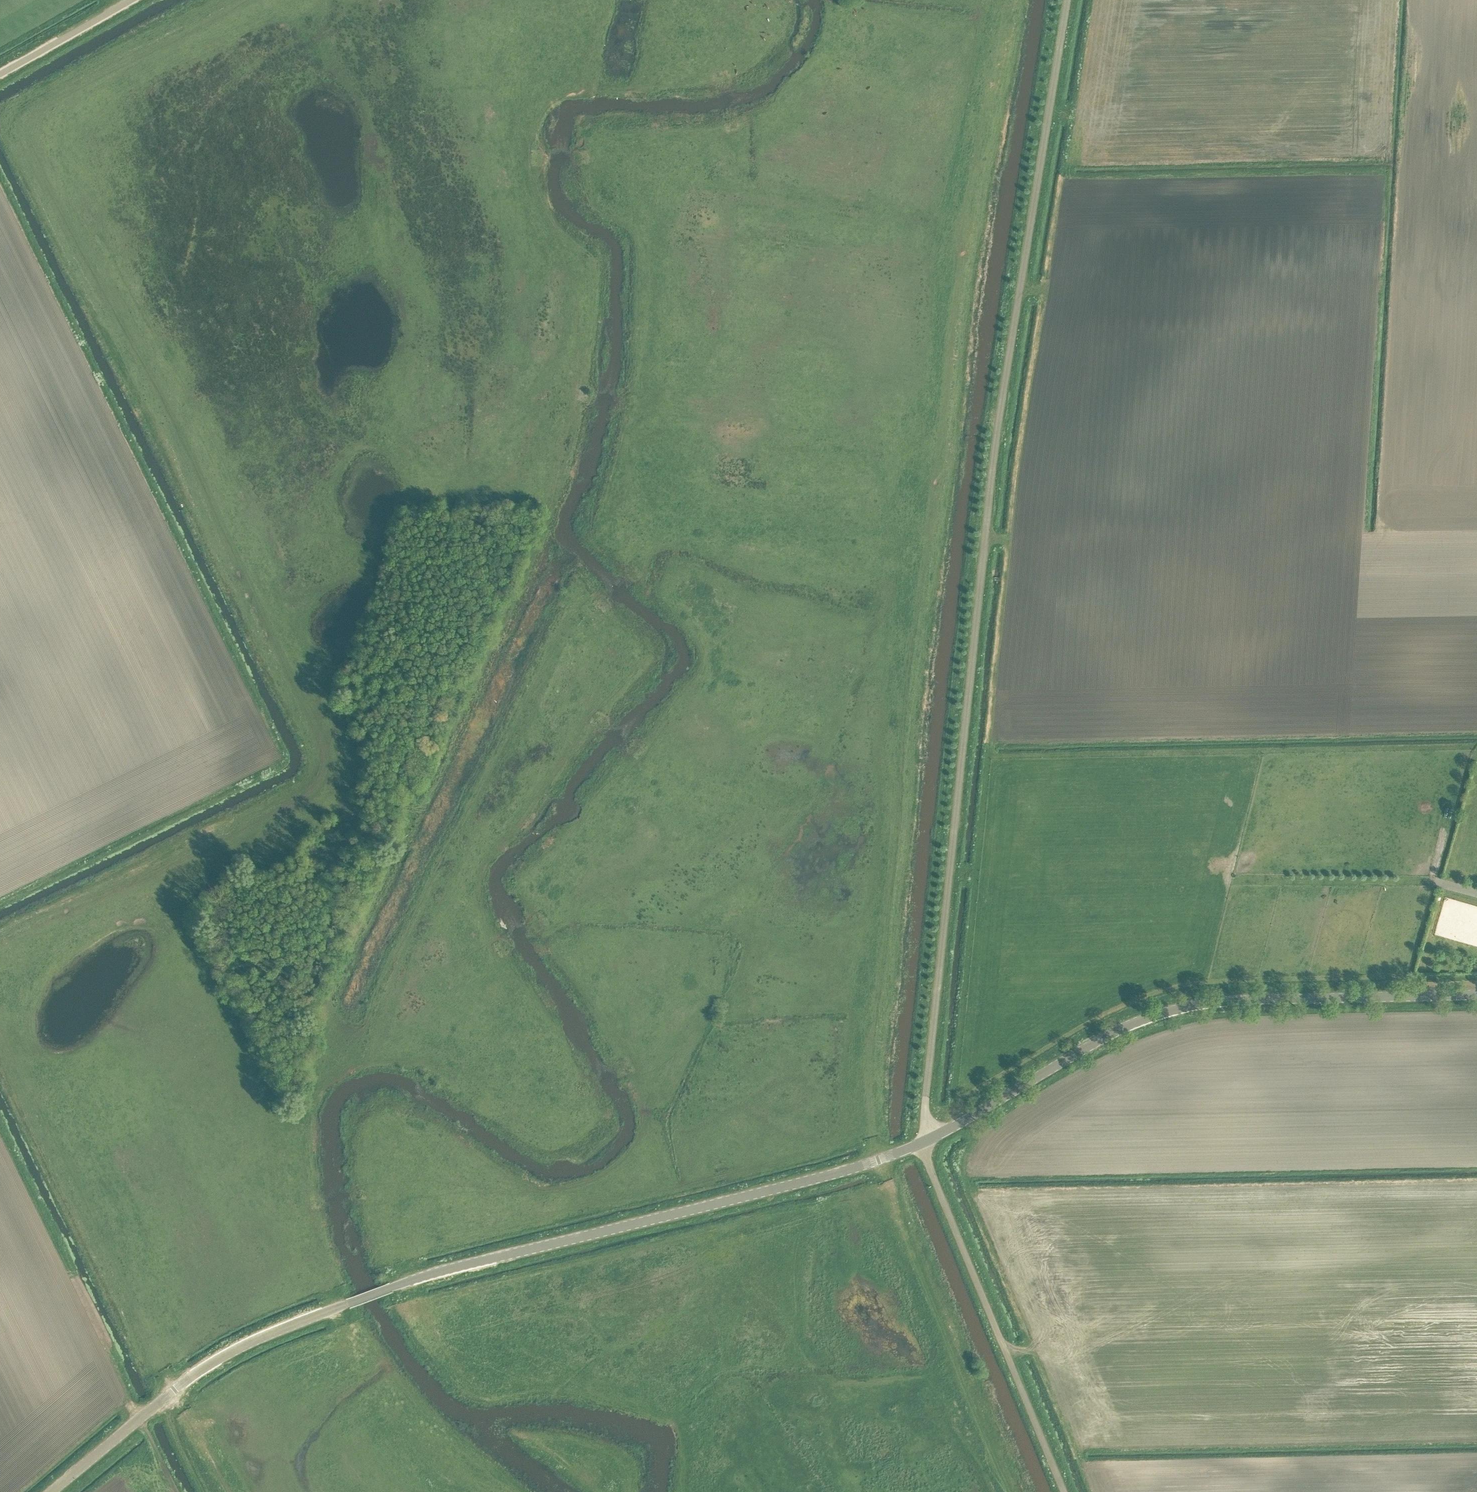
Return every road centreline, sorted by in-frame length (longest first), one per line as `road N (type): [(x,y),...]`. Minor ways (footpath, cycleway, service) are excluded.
road 1 (unclassified): [(927,1140),(995,449),(1068,0)]
road 2 (tertiary): [(51,1491),(199,1370),(276,1330),(441,1271),(743,1198),(927,1140)]
road 3 (tertiary): [(927,1140),(1097,1041),(1198,1004),(1476,995)]
road 4 (unclassified): [(1064,1491),(935,1182),(927,1140)]
road 5 (unclassified): [(0,75),(131,0)]

